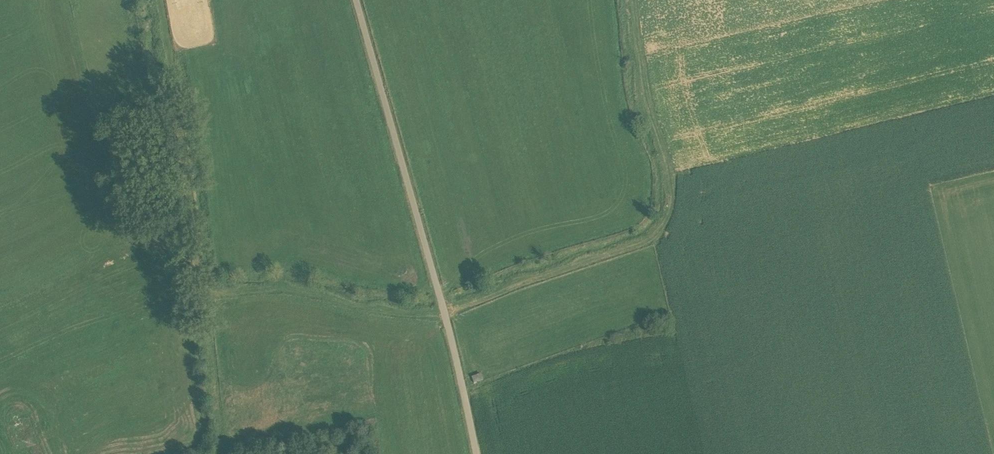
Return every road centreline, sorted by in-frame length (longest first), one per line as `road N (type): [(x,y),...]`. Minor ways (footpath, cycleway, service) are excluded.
road 1 (track): [(205,295),(296,288),(367,308),(444,311),(654,239),(672,203),(644,104),(632,0)]
road 2 (residential): [(478,453),(356,0)]
road 3 (track): [(164,0),(222,453)]

